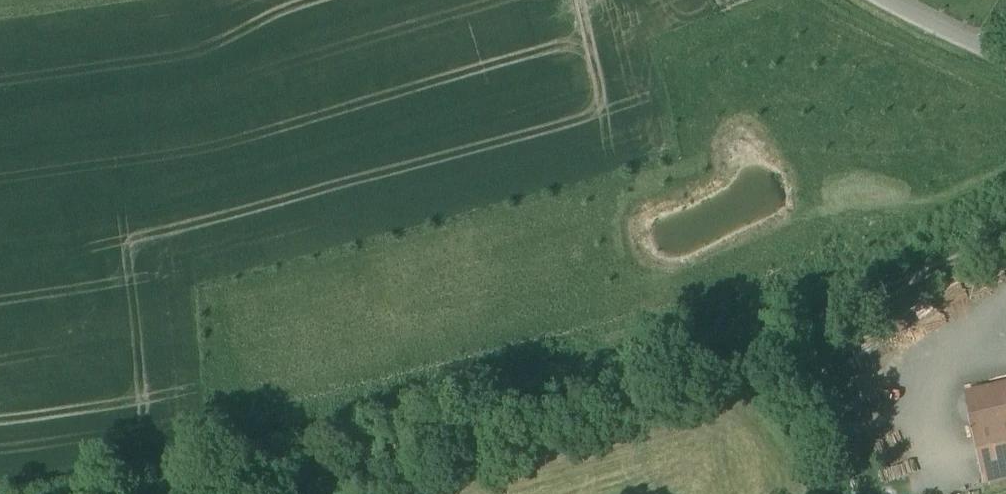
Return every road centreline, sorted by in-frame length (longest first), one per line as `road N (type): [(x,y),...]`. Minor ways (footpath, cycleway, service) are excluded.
road 1 (residential): [(1005,57),(885,0)]

